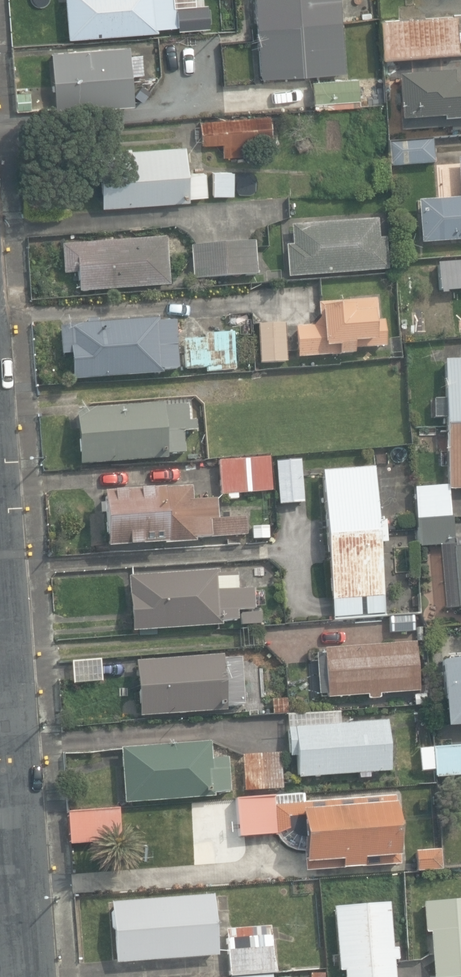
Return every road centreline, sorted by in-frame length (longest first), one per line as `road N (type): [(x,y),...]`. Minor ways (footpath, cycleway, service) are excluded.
road 1 (residential): [(0,781),(13,976)]

